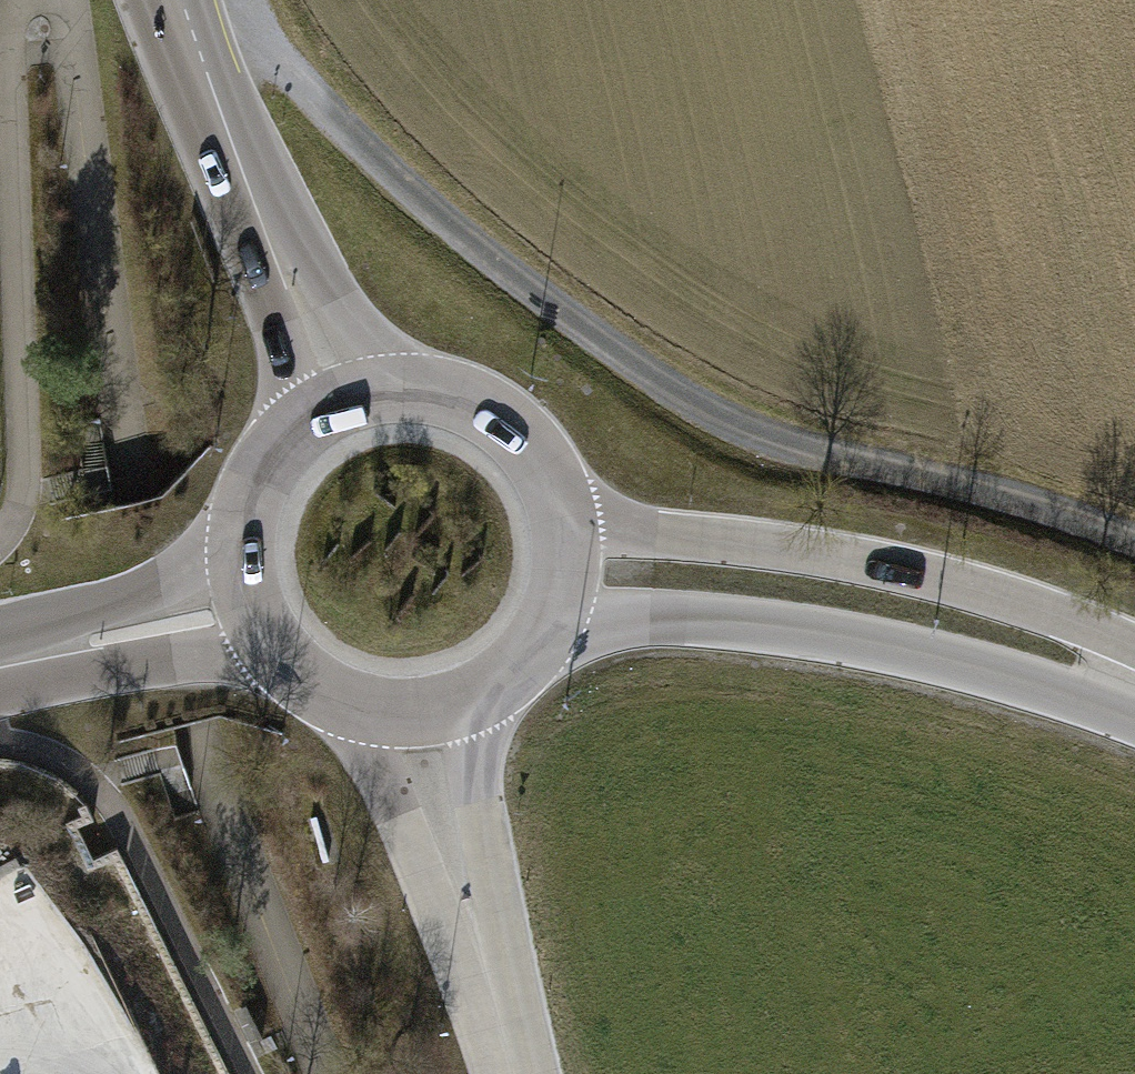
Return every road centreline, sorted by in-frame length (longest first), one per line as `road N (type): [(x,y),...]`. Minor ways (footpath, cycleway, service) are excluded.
road 1 (track): [(246,31),(403,190),(719,421),(1040,512),(1134,549)]
road 2 (secondary): [(1134,665),(1072,622),(881,567),(562,525)]
road 3 (secondary): [(547,621),(674,617),(831,636),(1134,700)]
road 4 (tertiary): [(175,0),(348,397)]
road 5 (residential): [(412,709),(517,1073)]
road 6 (secondary): [(562,525),(548,479),(522,440),(485,410),(441,393),(394,388),(348,397)]
road 7 (secondary): [(248,596),(0,667)]
road 8 (secondary): [(348,397),(305,421),(271,456),(249,499),(241,547),(248,596)]
road 9 (secondary): [(248,596),(293,667),(369,706),(412,709)]
road 10 (secondary): [(412,709),(491,683),(547,621)]

